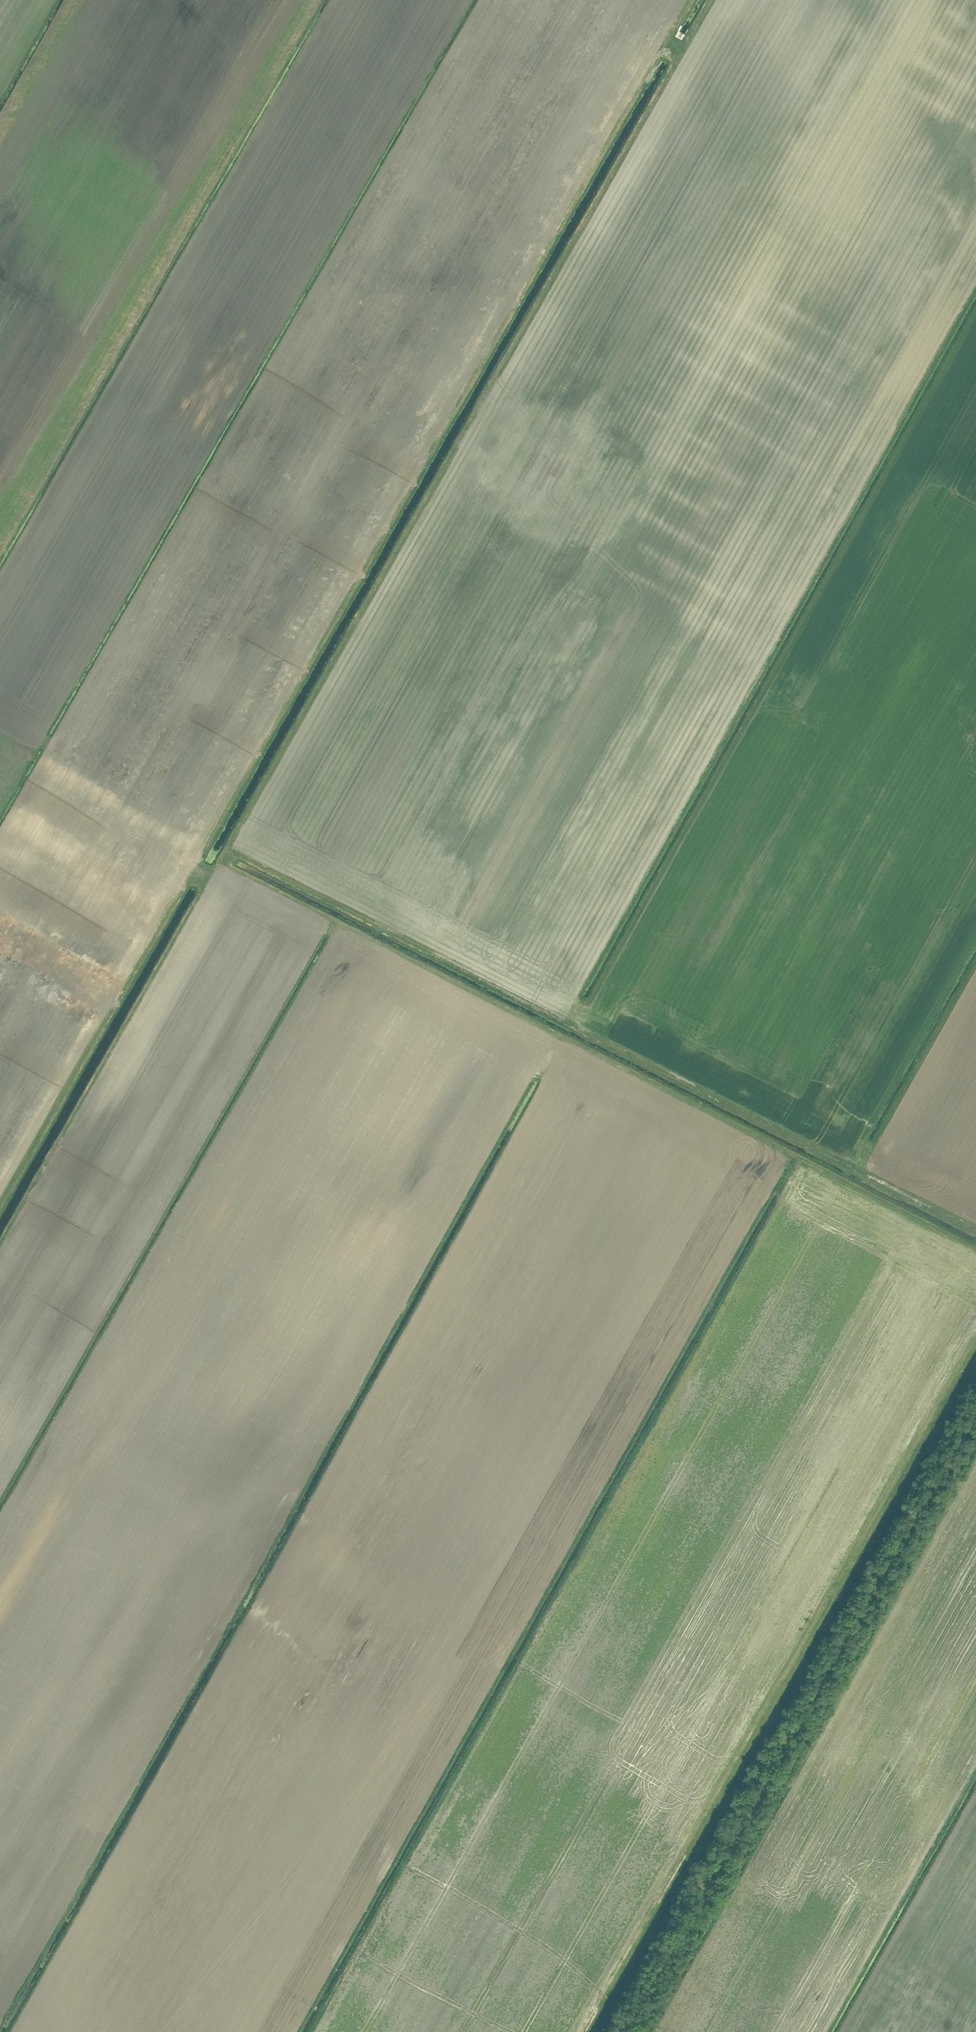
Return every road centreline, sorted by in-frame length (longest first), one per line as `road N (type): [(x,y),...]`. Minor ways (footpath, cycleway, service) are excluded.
road 1 (track): [(0,1206),(688,0)]

